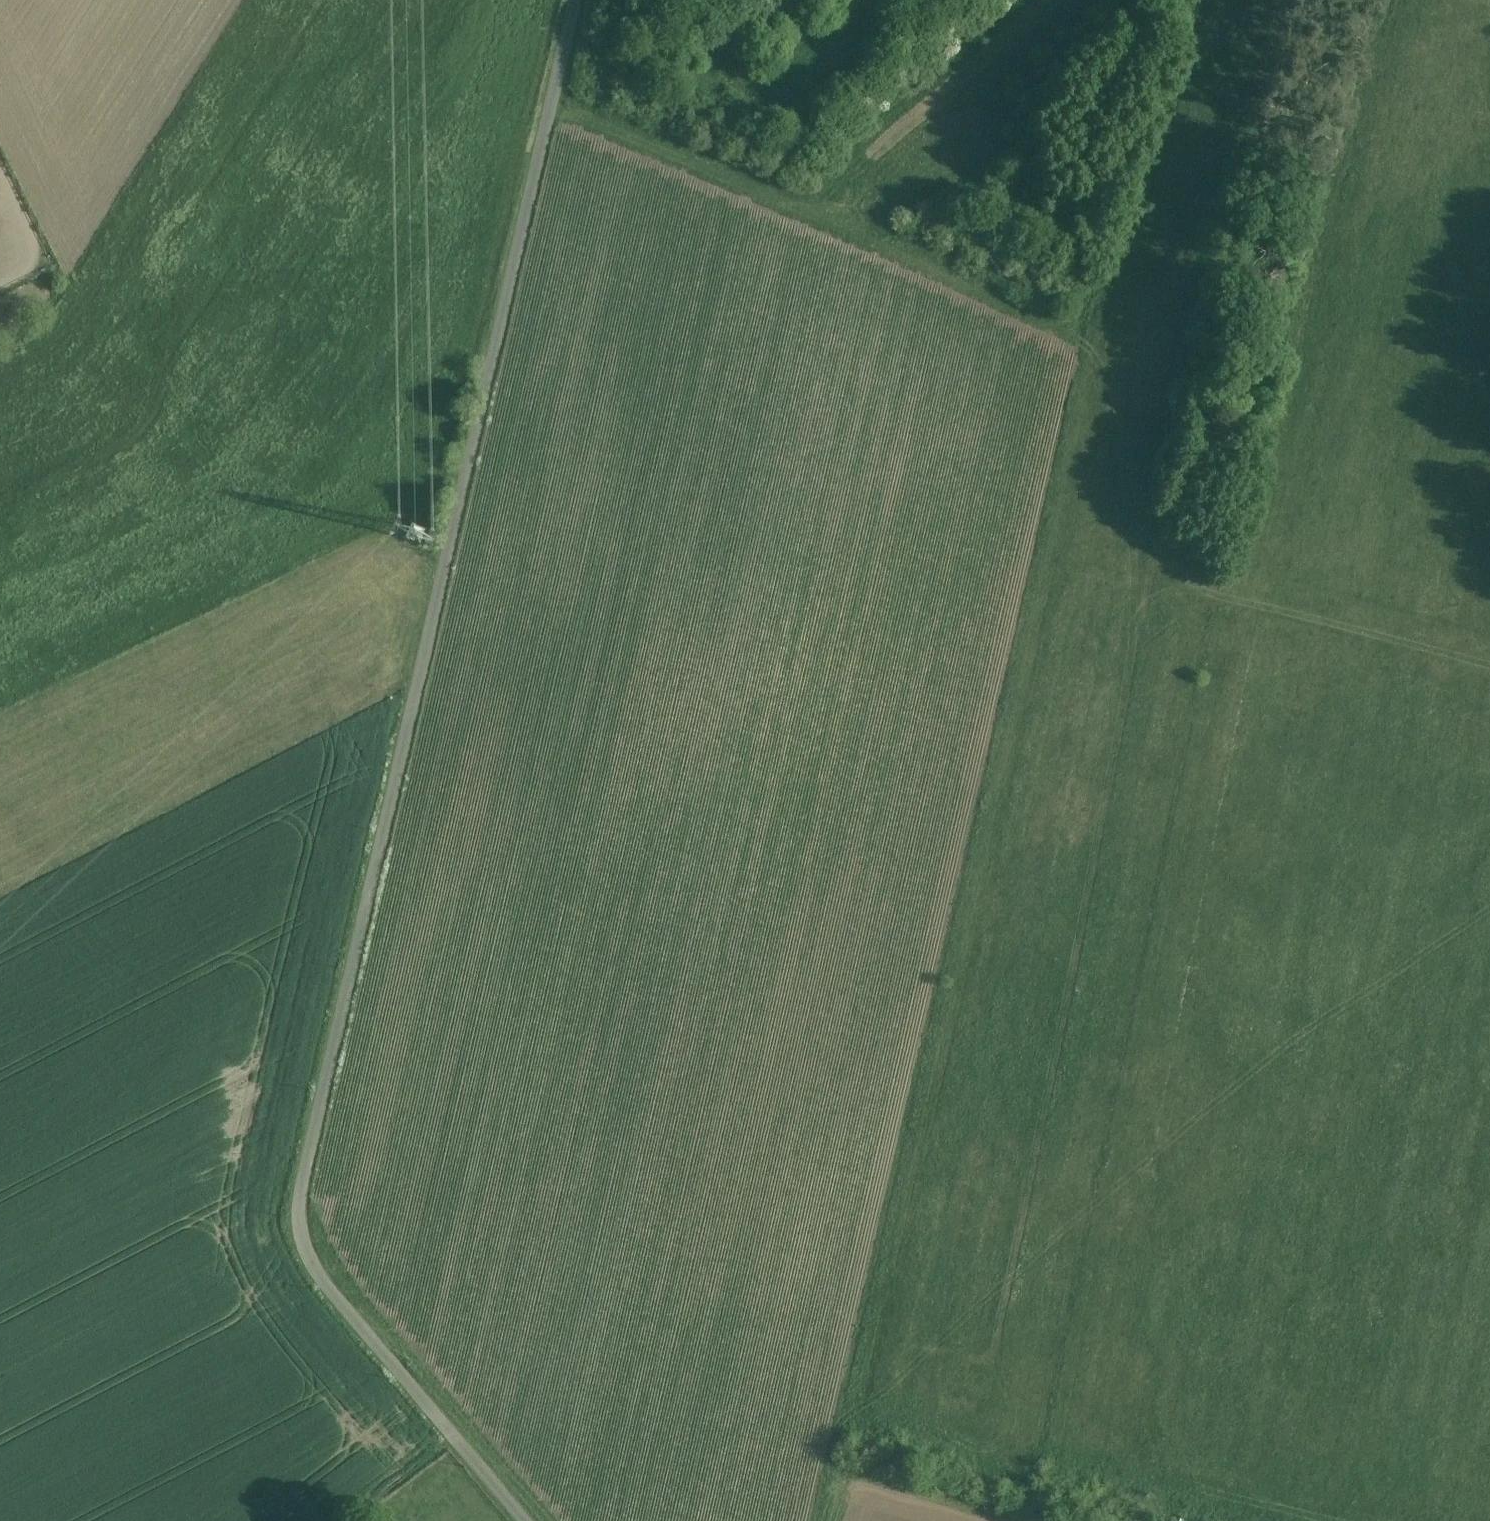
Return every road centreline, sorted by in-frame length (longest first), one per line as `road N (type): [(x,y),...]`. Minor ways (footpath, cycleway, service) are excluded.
road 1 (unclassified): [(576,0),(300,1197),(303,1242),(320,1275),(527,1520)]
road 2 (track): [(1489,662),(1187,576),(1165,539),(1156,493),(1212,233)]

